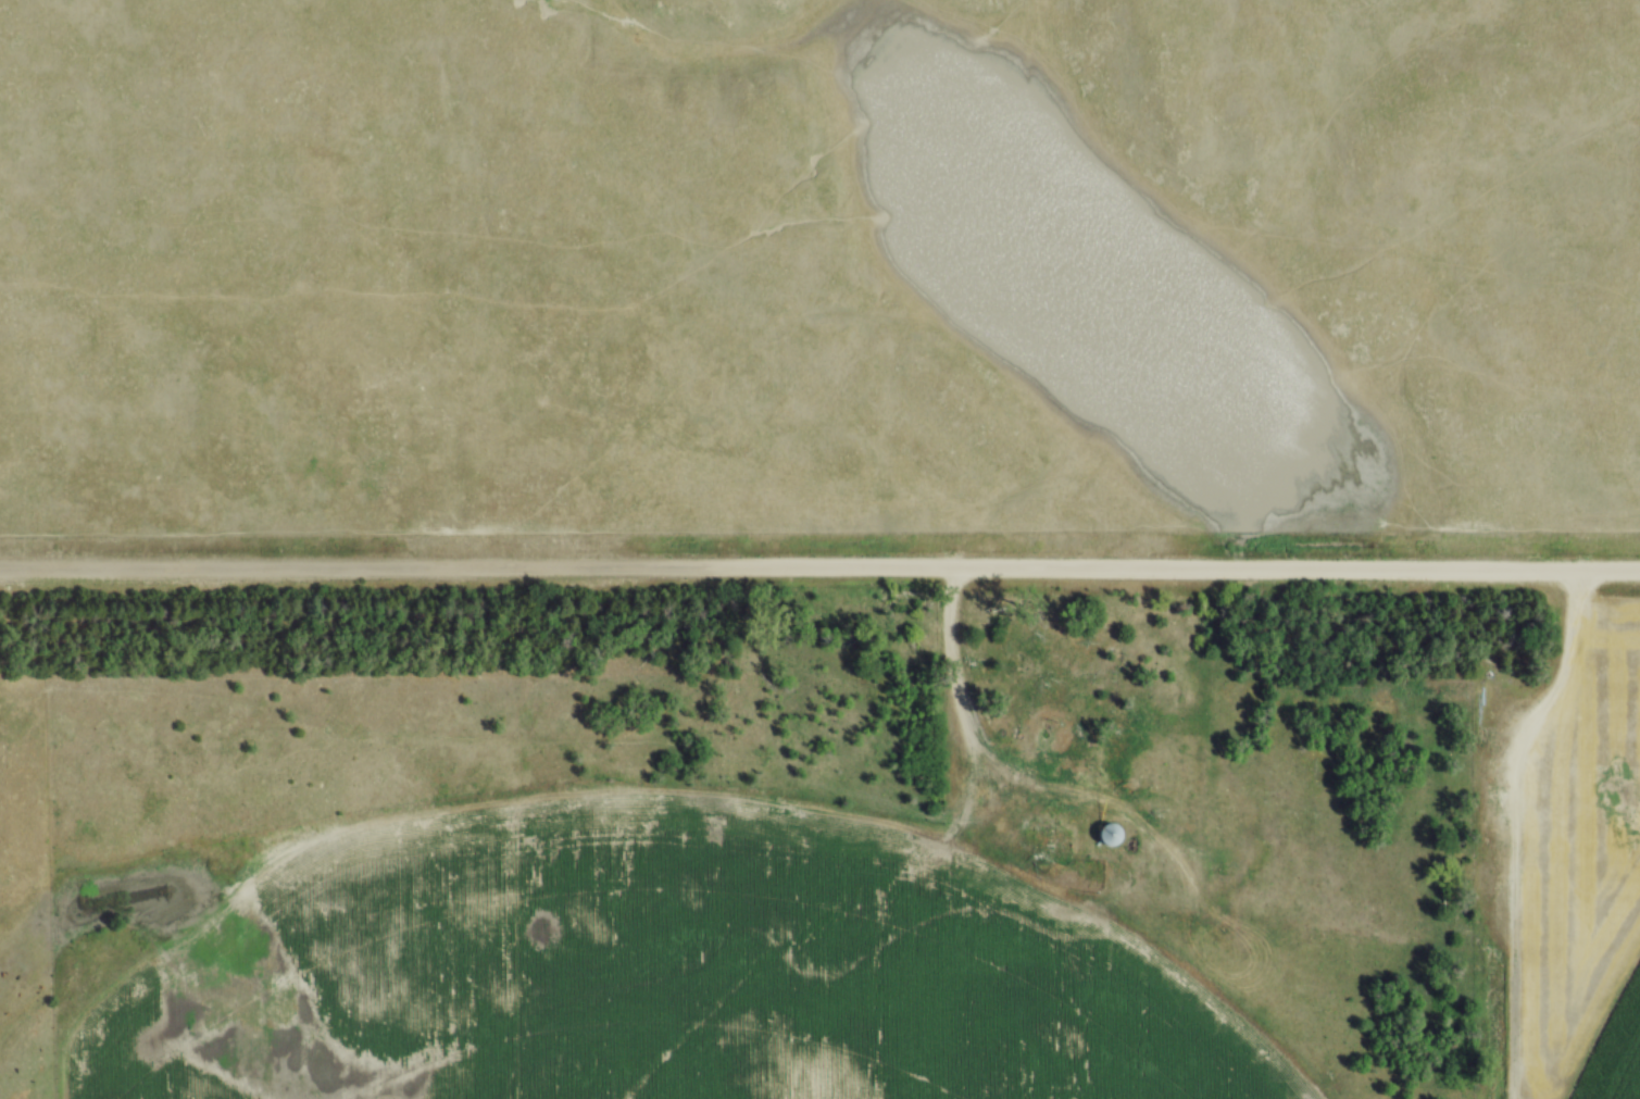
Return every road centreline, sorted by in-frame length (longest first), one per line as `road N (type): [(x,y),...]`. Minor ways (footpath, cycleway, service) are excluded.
road 1 (residential): [(0,571),(1639,573)]

